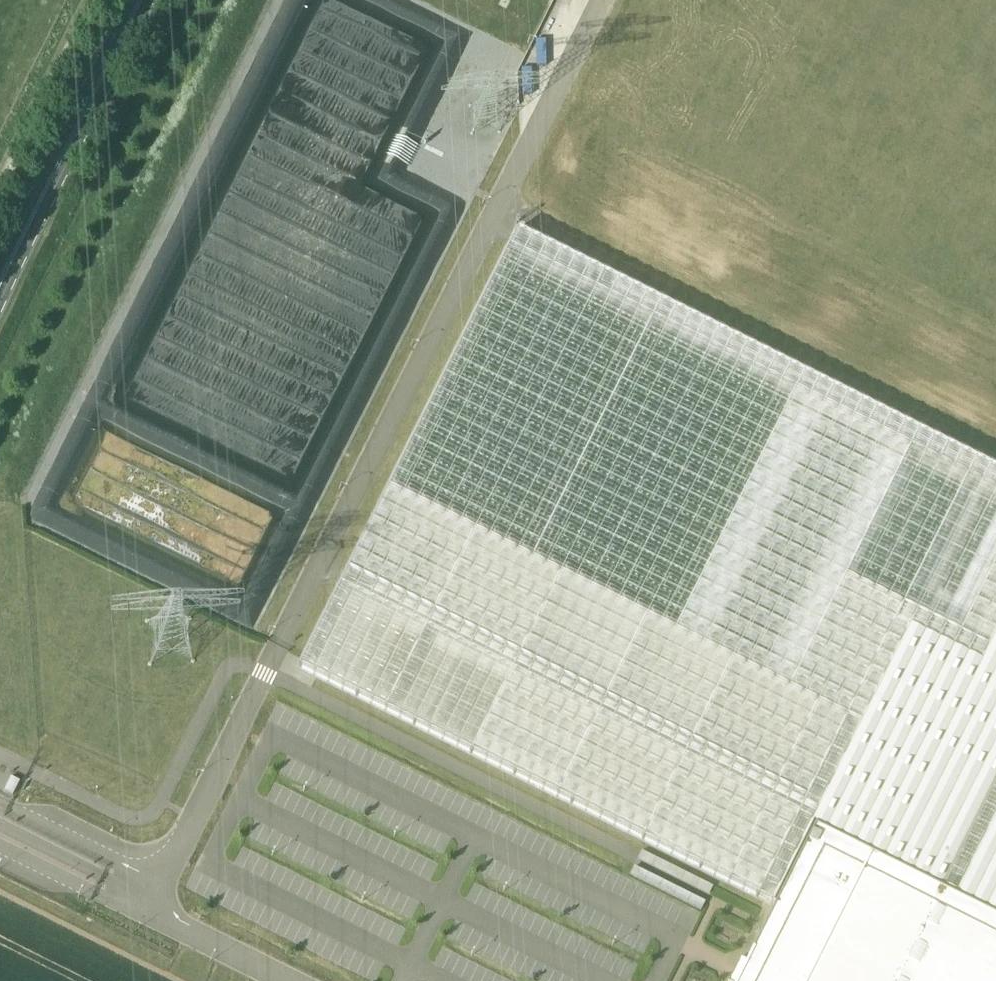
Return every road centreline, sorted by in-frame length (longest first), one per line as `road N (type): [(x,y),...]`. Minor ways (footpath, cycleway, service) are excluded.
road 1 (primary): [(0,288),(142,0)]

